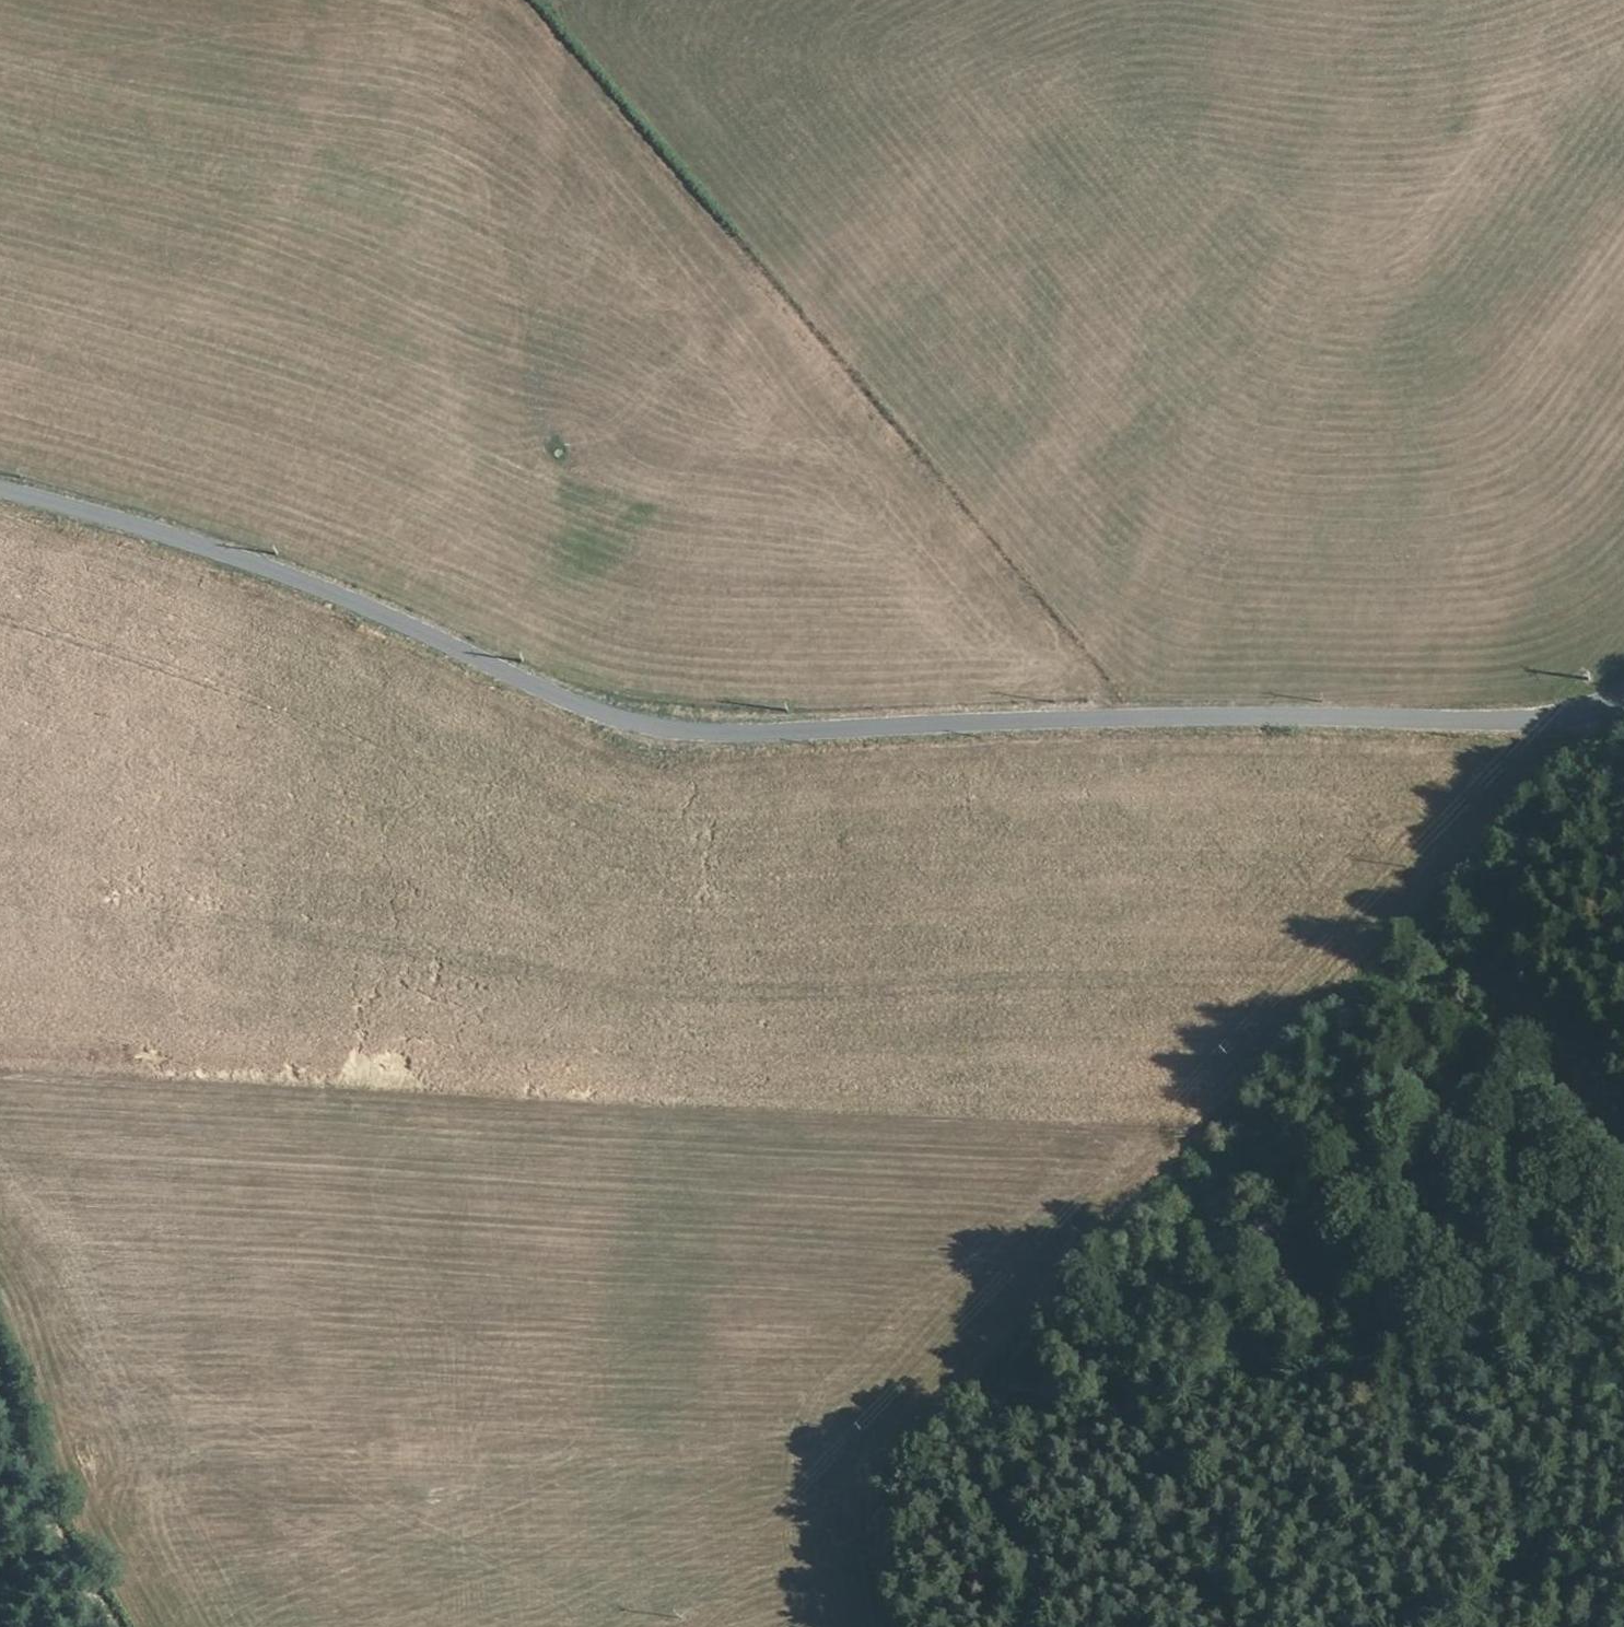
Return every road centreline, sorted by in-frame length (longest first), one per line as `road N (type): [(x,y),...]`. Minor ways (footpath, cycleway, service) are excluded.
road 1 (unclassified): [(0,489),(262,565),(588,710),(656,728),(723,734),(1244,715),(1490,721),(1547,717),(1623,694)]
road 2 (track): [(1326,1626),(1623,1532)]
road 3 (track): [(108,1626),(0,1405)]

